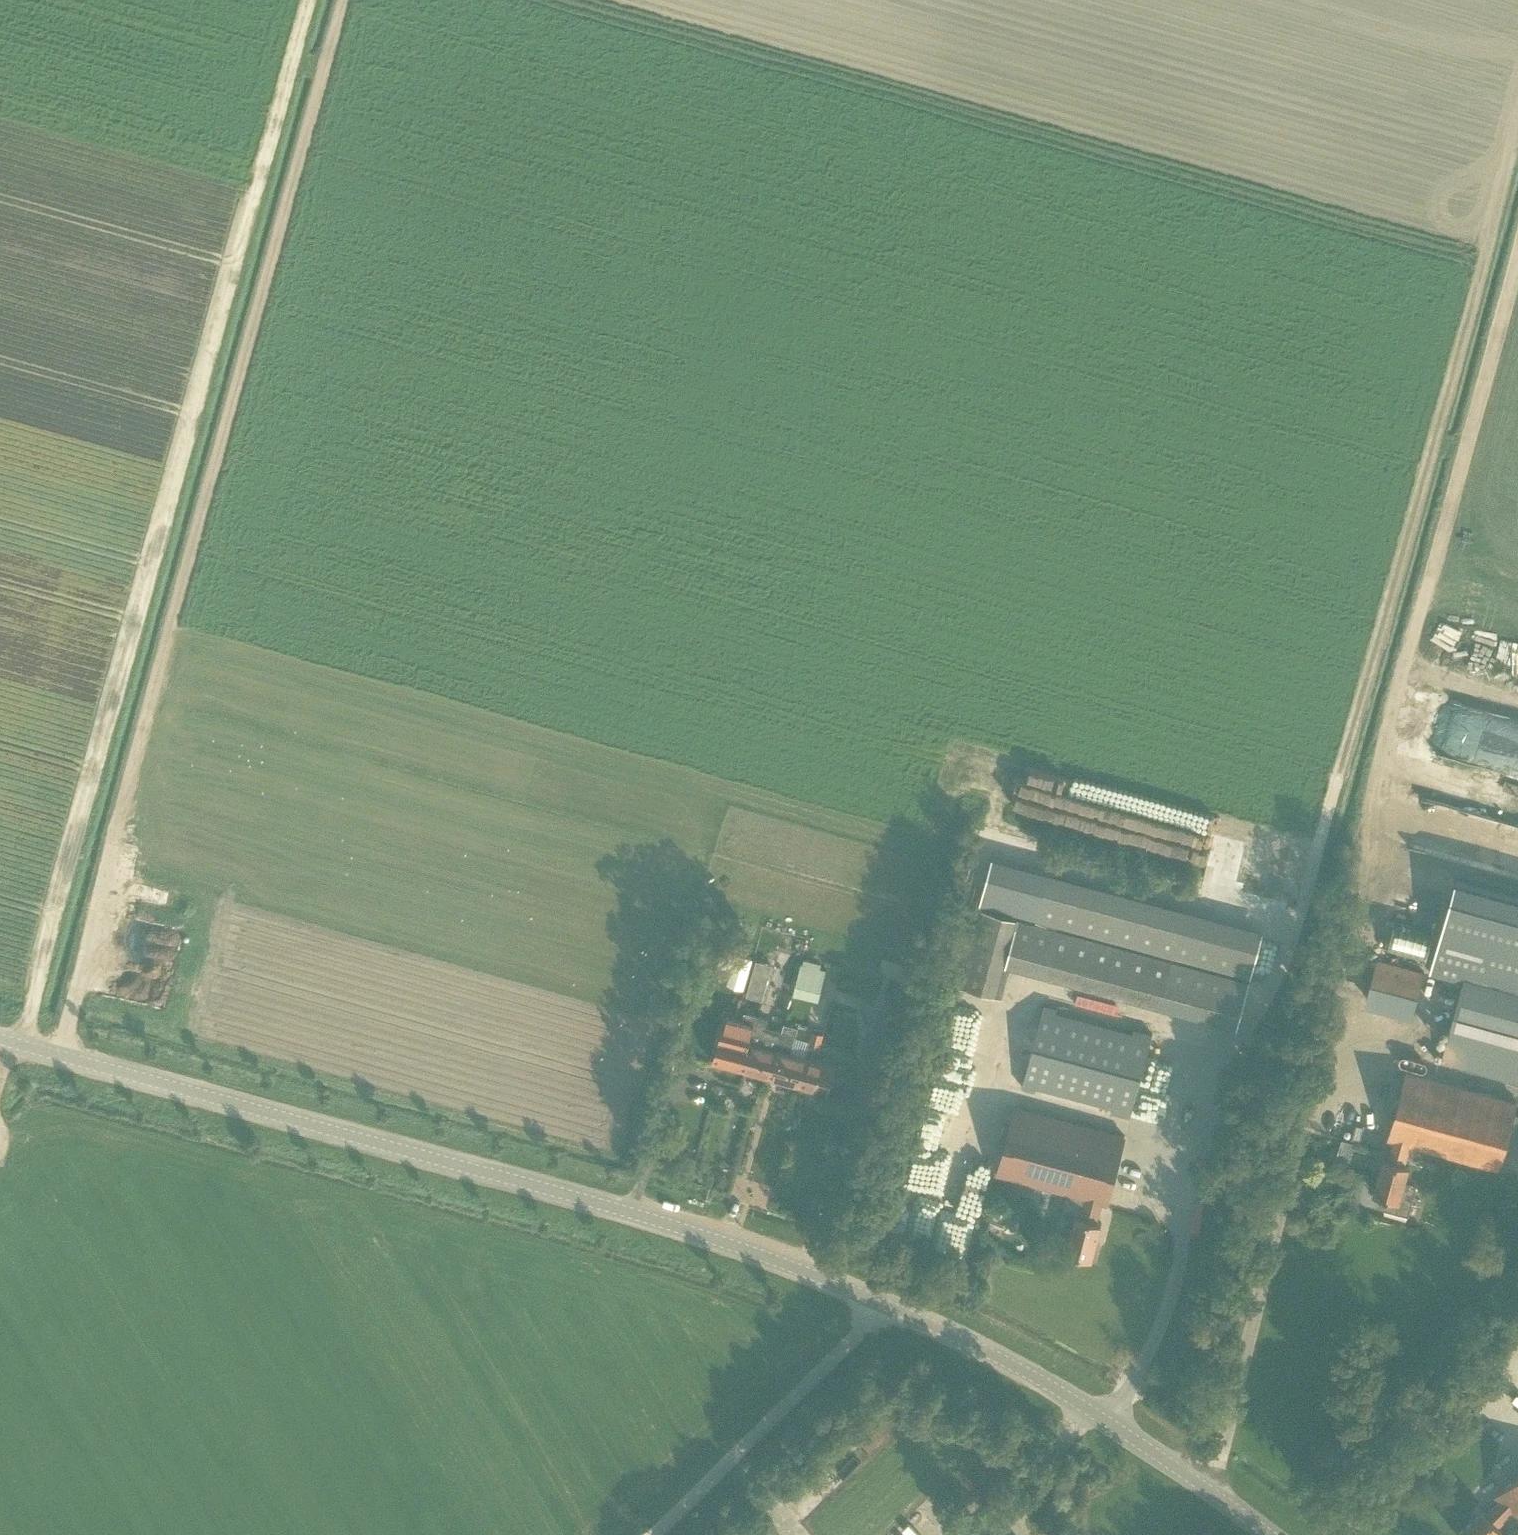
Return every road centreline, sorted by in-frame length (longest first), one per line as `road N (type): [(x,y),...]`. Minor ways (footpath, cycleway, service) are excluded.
road 1 (tertiary): [(1270,1534),(1053,1388),(836,1284),(646,1217),(0,1038)]
road 2 (track): [(60,1054),(346,0)]
road 3 (track): [(19,1043),(308,0)]
road 4 (track): [(1303,907),(1488,242)]
road 5 (track): [(875,1300),(859,1332),(653,1534)]

